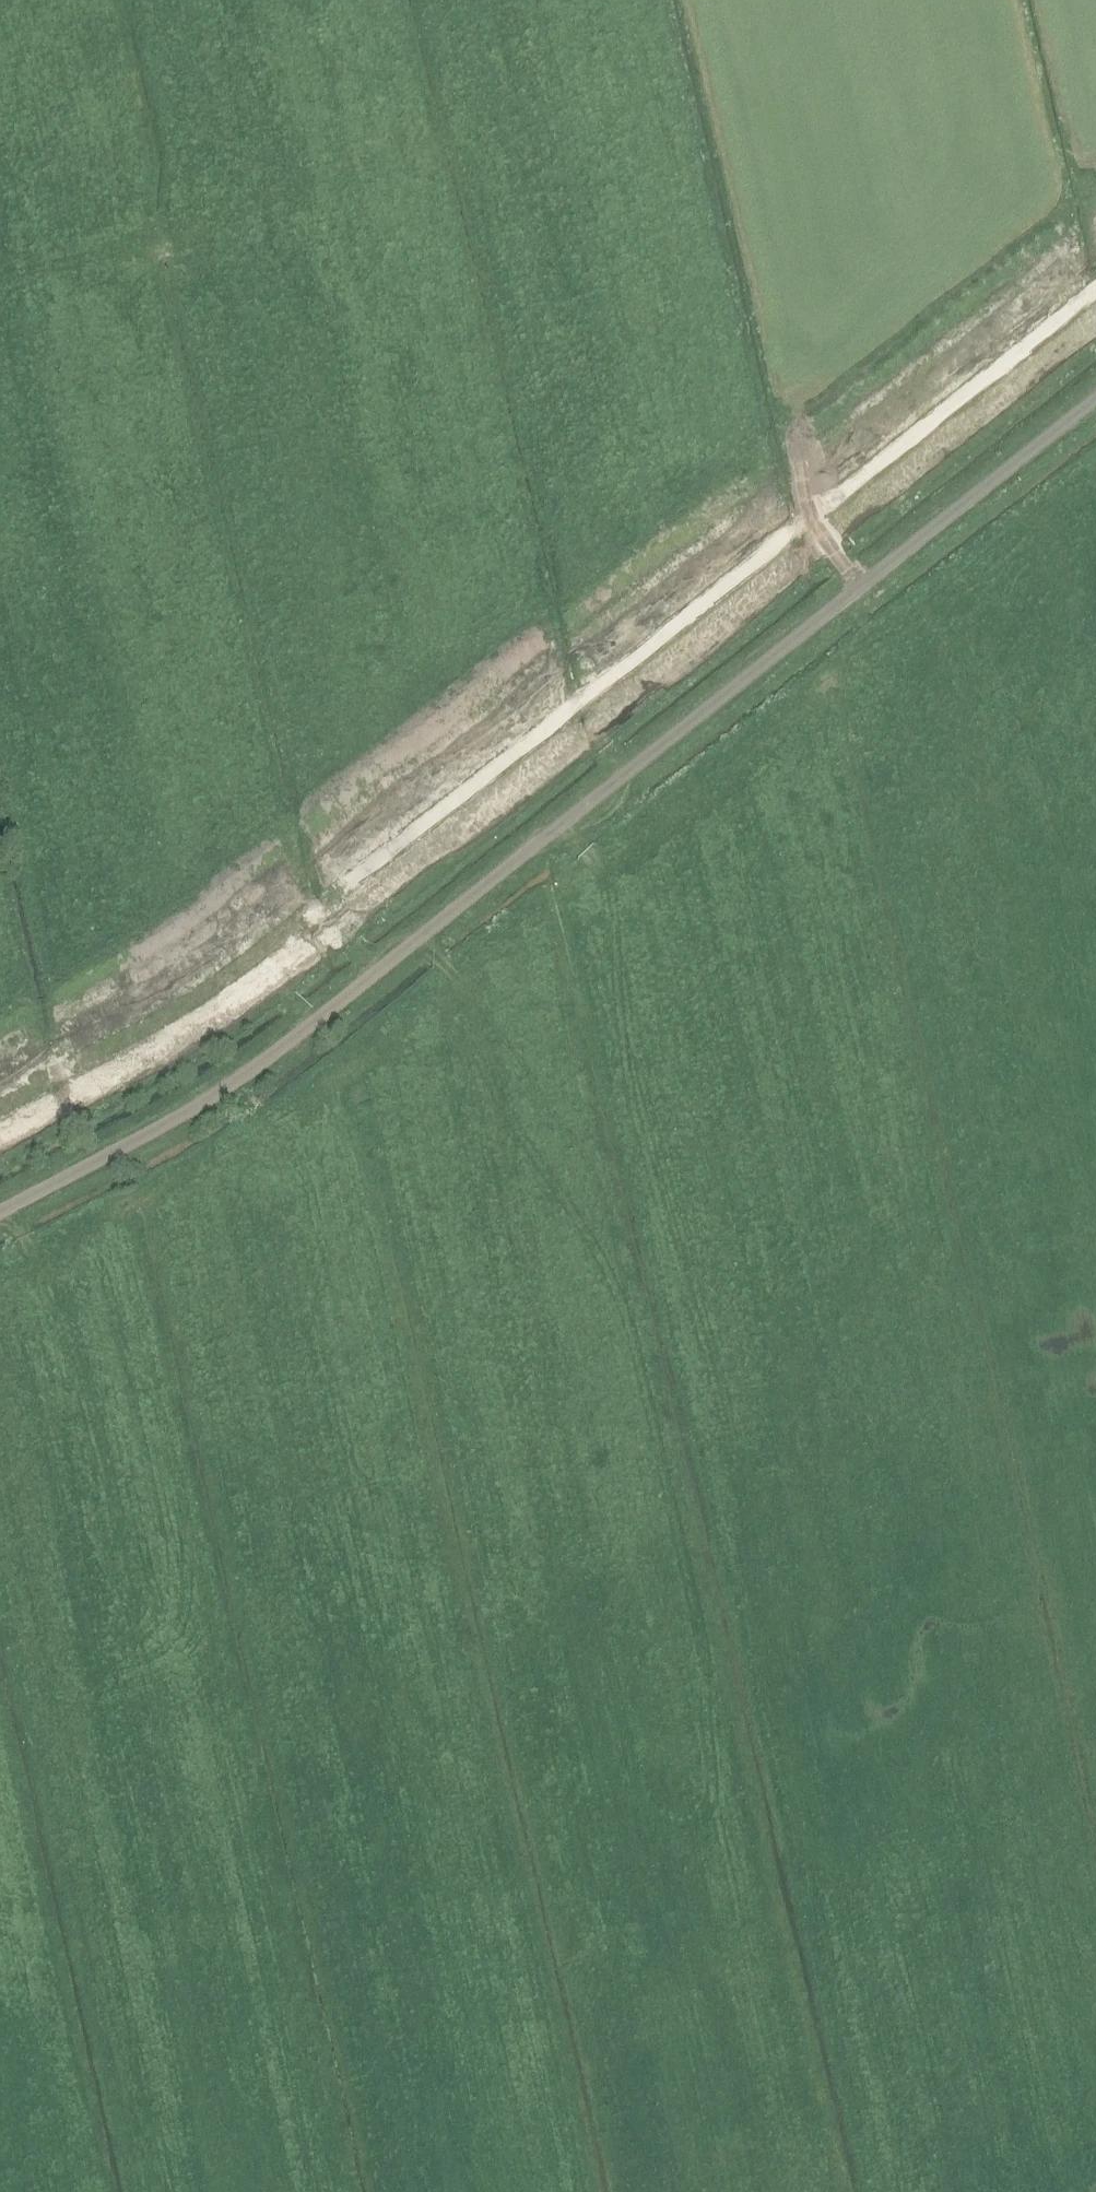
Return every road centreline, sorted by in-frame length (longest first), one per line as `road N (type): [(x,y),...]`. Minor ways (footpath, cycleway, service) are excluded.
road 1 (unclassified): [(0,1212),(85,1169),(352,995),(1095,402)]

